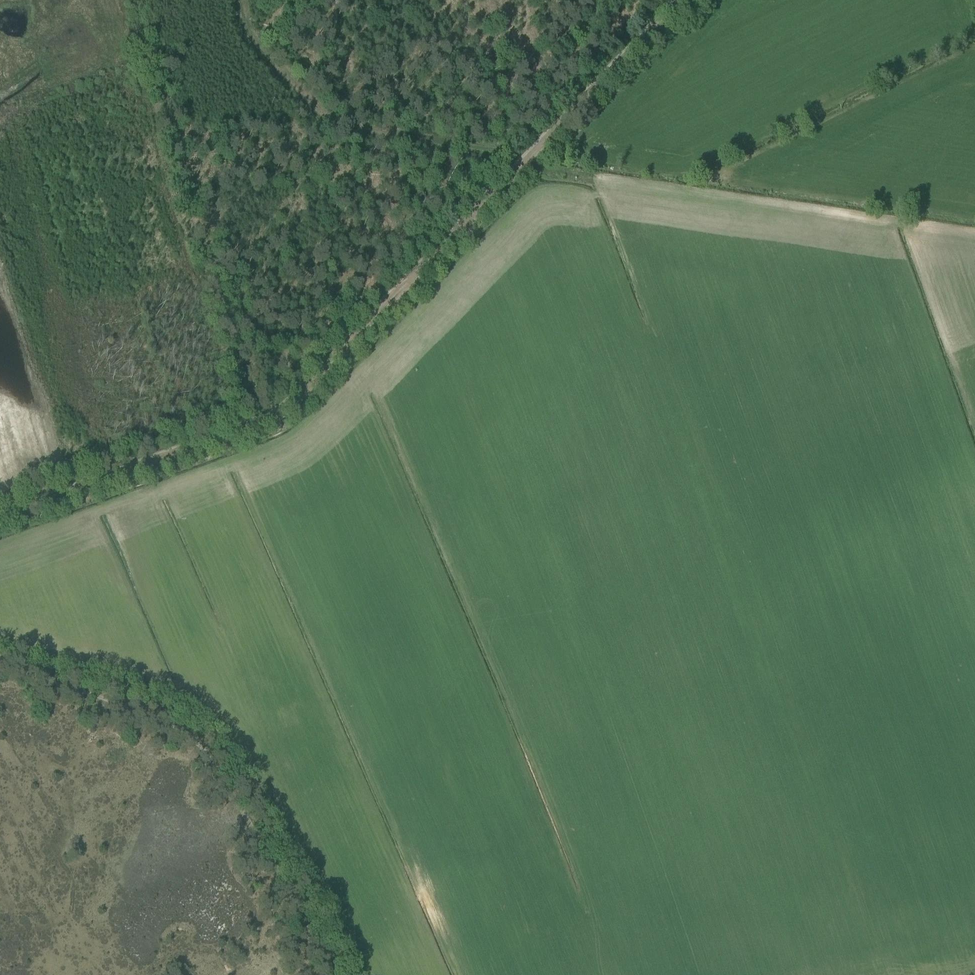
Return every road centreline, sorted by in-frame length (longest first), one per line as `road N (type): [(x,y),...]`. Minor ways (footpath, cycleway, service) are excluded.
road 1 (track): [(0,519),(288,407),(683,0)]
road 2 (track): [(334,974),(187,731),(0,663)]

